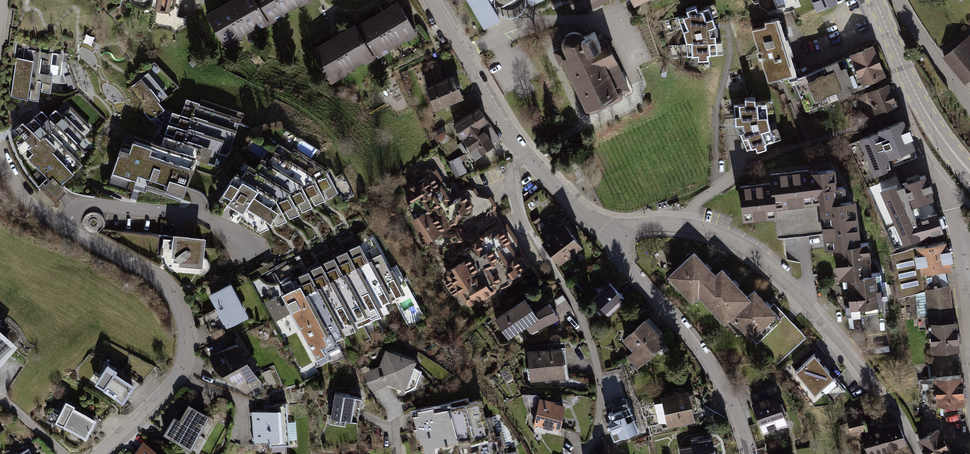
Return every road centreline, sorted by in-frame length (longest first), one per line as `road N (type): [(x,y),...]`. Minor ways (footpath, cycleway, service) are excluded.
road 1 (residential): [(99,453),(172,381),(184,342),(179,310),(149,274),(35,210),(0,160)]
road 2 (residential): [(919,453),(862,361),(778,266),(689,225),(618,227)]
road 3 (residential): [(618,227),(584,216),(517,147),(433,0)]
road 4 (residential): [(750,453),(712,360),(618,250),(618,227)]
road 5 (primary): [(880,0),(937,129),(969,171)]
road 6 (residential): [(969,315),(963,225),(942,174)]

